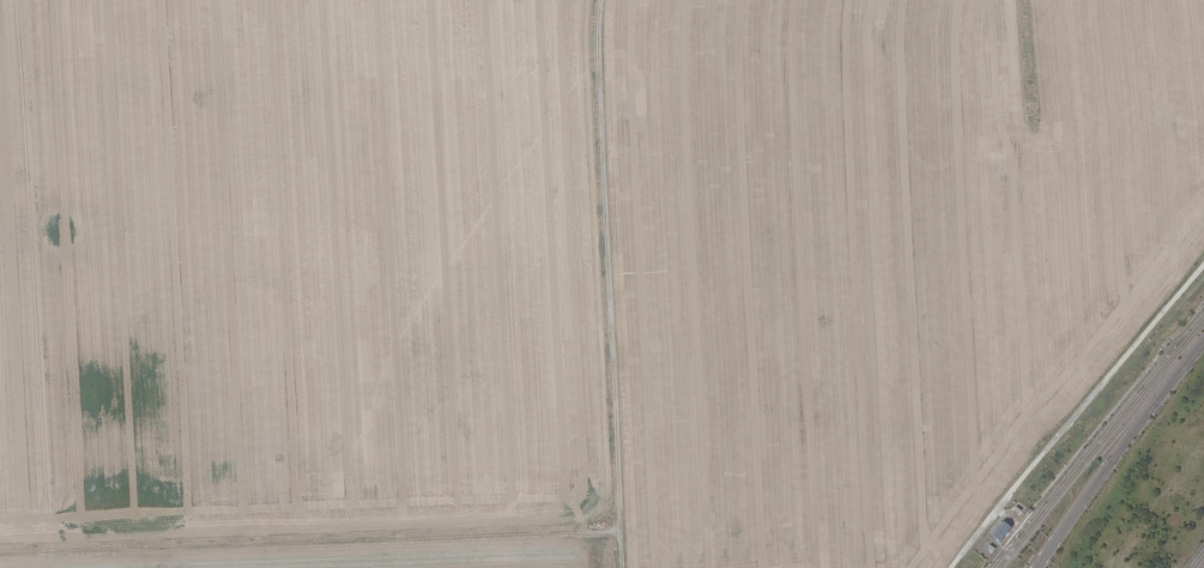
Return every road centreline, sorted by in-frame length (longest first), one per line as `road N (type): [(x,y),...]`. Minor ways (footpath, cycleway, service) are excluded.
road 1 (track): [(0,554),(620,532)]
road 2 (track): [(621,567),(599,68),(602,0)]

